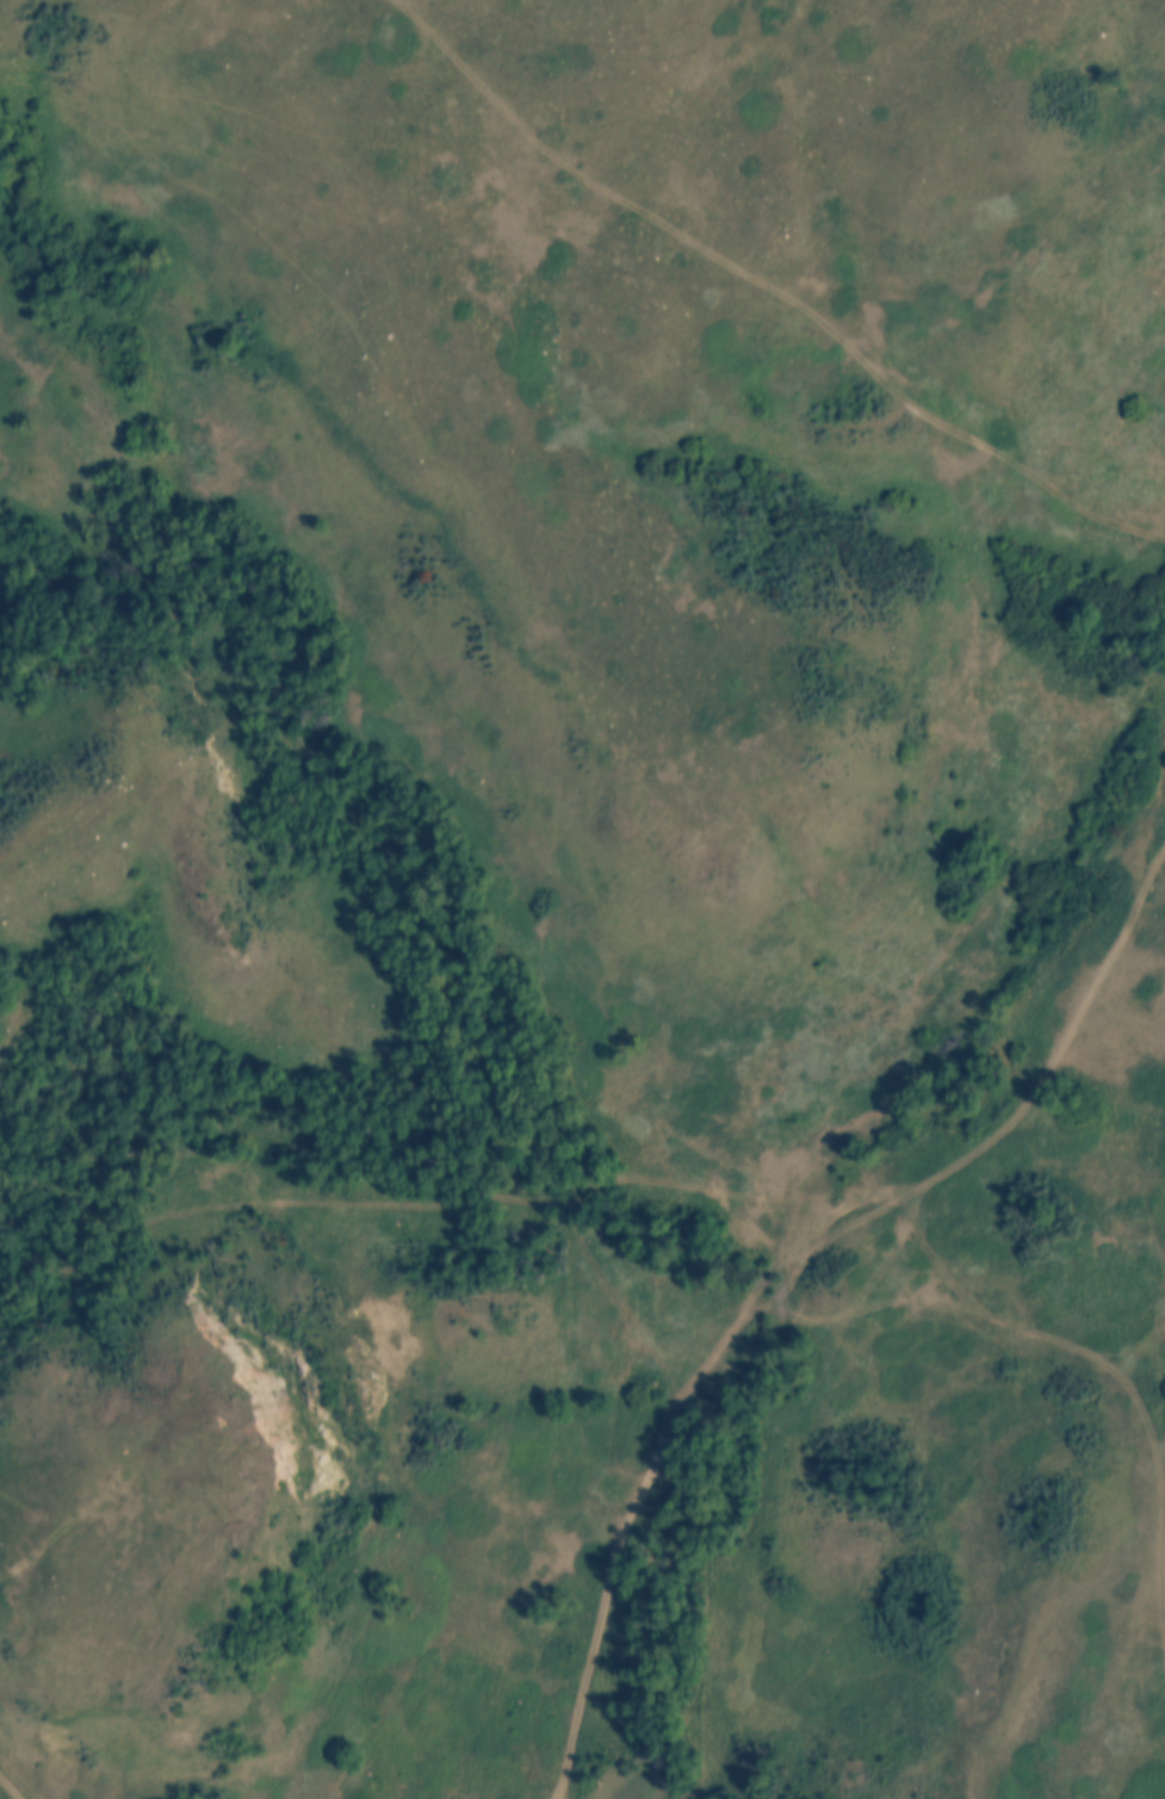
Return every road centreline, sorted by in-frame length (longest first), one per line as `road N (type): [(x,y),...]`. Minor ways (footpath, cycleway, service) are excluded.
road 1 (track): [(1164,1653),(1159,1488),(1146,1428),(1104,1359),(1068,1339),(989,1319),(918,1241),(894,1192),(1009,1123),(1164,859)]
road 2 (track): [(1164,537),(1096,519),(881,373),(758,278),(557,156),(436,35),(391,0)]

